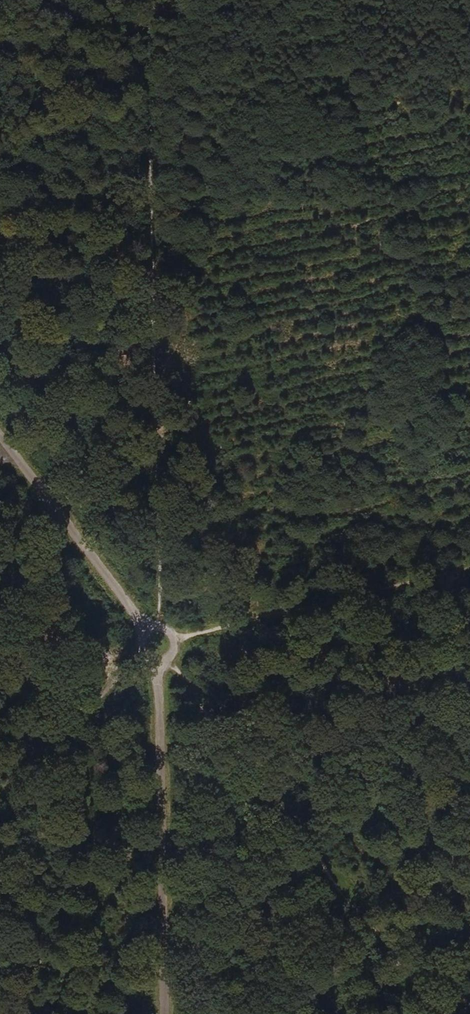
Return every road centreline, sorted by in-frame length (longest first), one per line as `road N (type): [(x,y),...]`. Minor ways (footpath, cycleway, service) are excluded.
road 1 (track): [(148,0),(161,627)]
road 2 (track): [(439,1013),(169,657)]
road 3 (unclassified): [(161,659),(165,1013)]
road 4 (track): [(177,637),(469,568)]
road 5 (unclassified): [(0,439),(150,632)]
road 6 (track): [(157,658),(0,796)]

